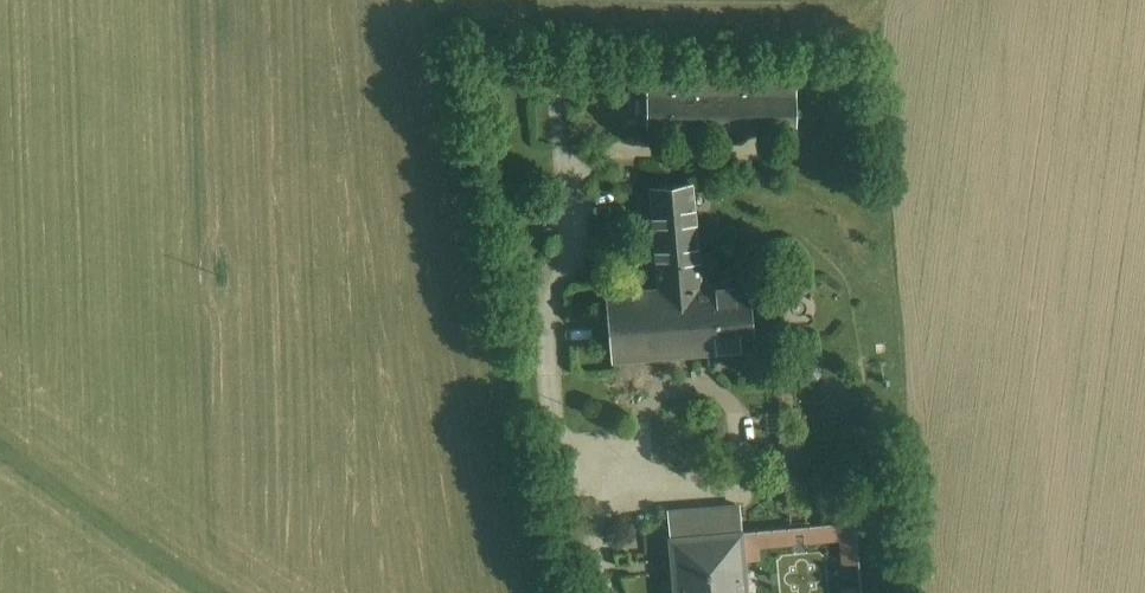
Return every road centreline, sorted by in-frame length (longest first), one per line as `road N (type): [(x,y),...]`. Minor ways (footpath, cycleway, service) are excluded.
road 1 (track): [(546,592),(502,392),(454,32),(440,0)]
road 2 (track): [(210,592),(0,454)]

